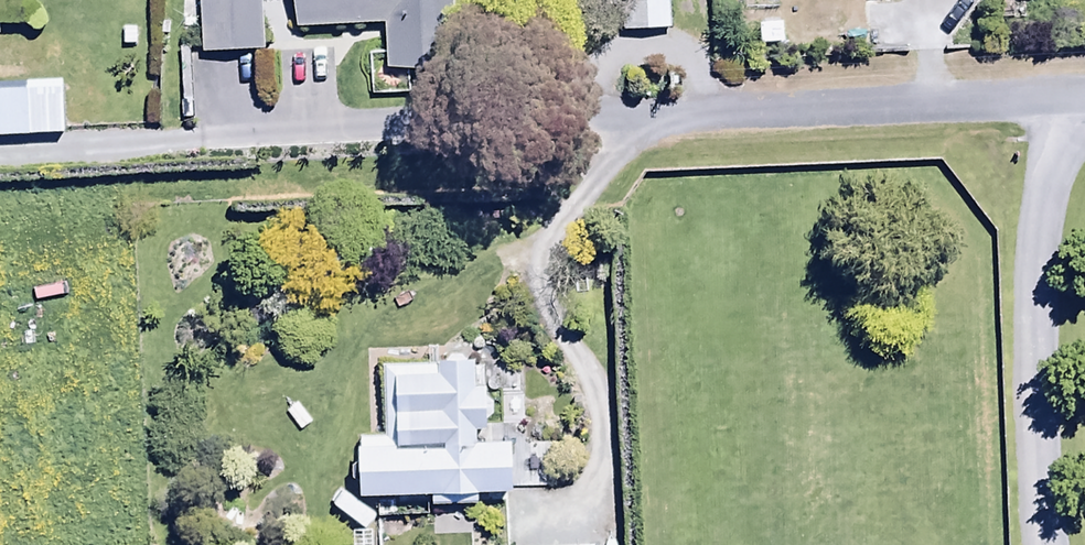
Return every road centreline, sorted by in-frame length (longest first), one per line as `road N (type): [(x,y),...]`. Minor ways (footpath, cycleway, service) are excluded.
road 1 (residential): [(0,145),(1065,98)]
road 2 (residential): [(1065,98),(1045,212),(1032,391),(1043,544)]

